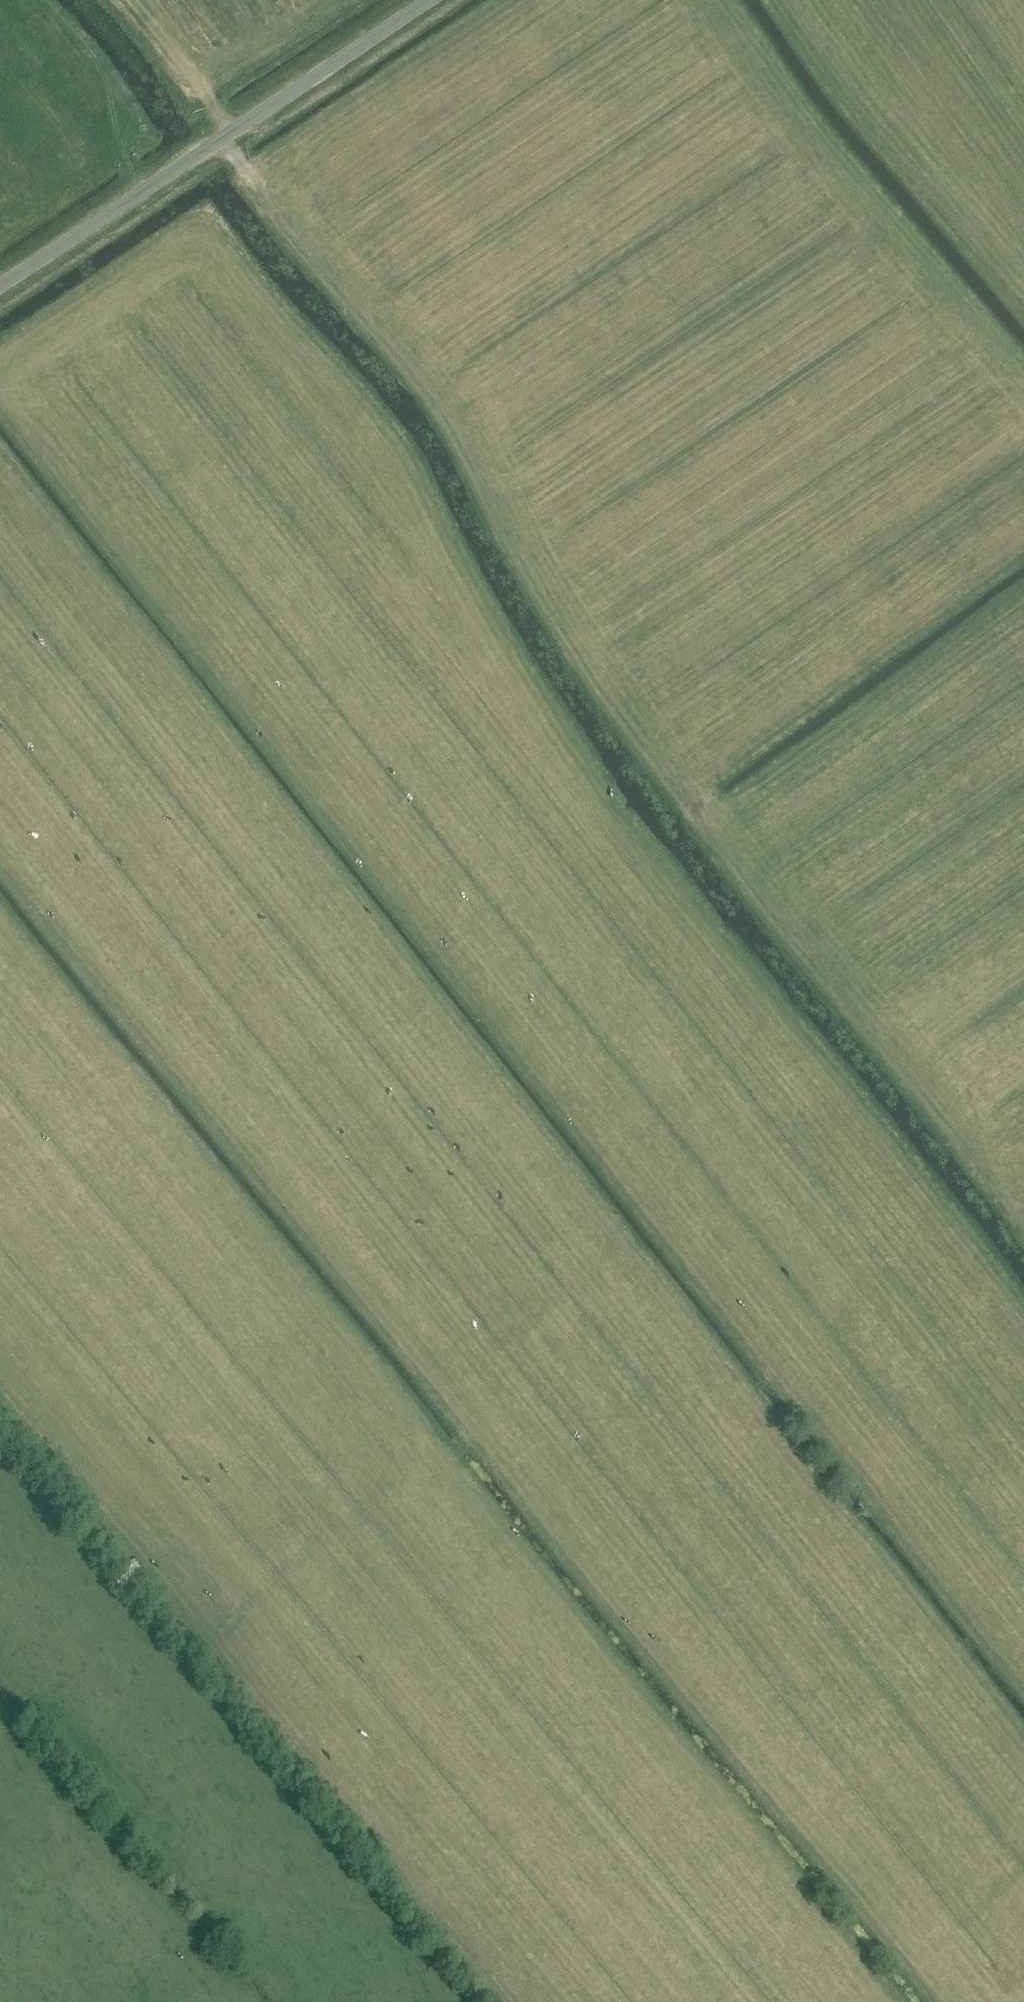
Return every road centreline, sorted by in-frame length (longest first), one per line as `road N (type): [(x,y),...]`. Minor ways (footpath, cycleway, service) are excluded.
road 1 (unclassified): [(0,288),(430,0)]

